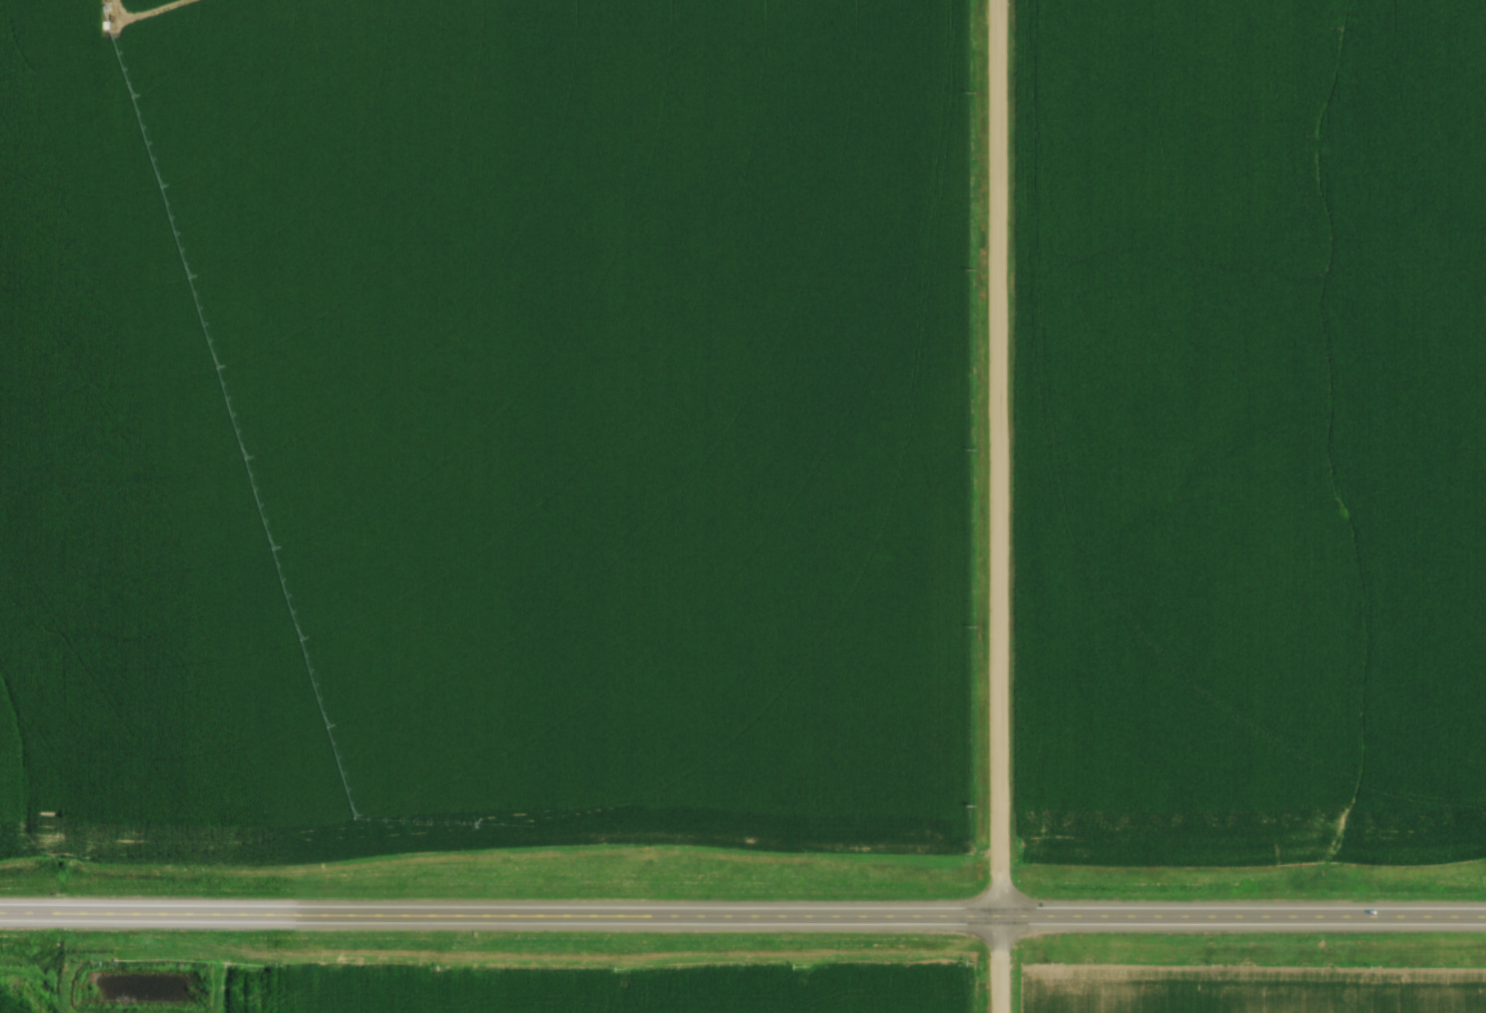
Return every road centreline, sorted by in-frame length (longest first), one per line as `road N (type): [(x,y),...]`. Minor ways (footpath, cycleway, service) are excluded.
road 1 (primary): [(0,915),(1485,920)]
road 2 (tertiary): [(1002,919),(996,0)]

